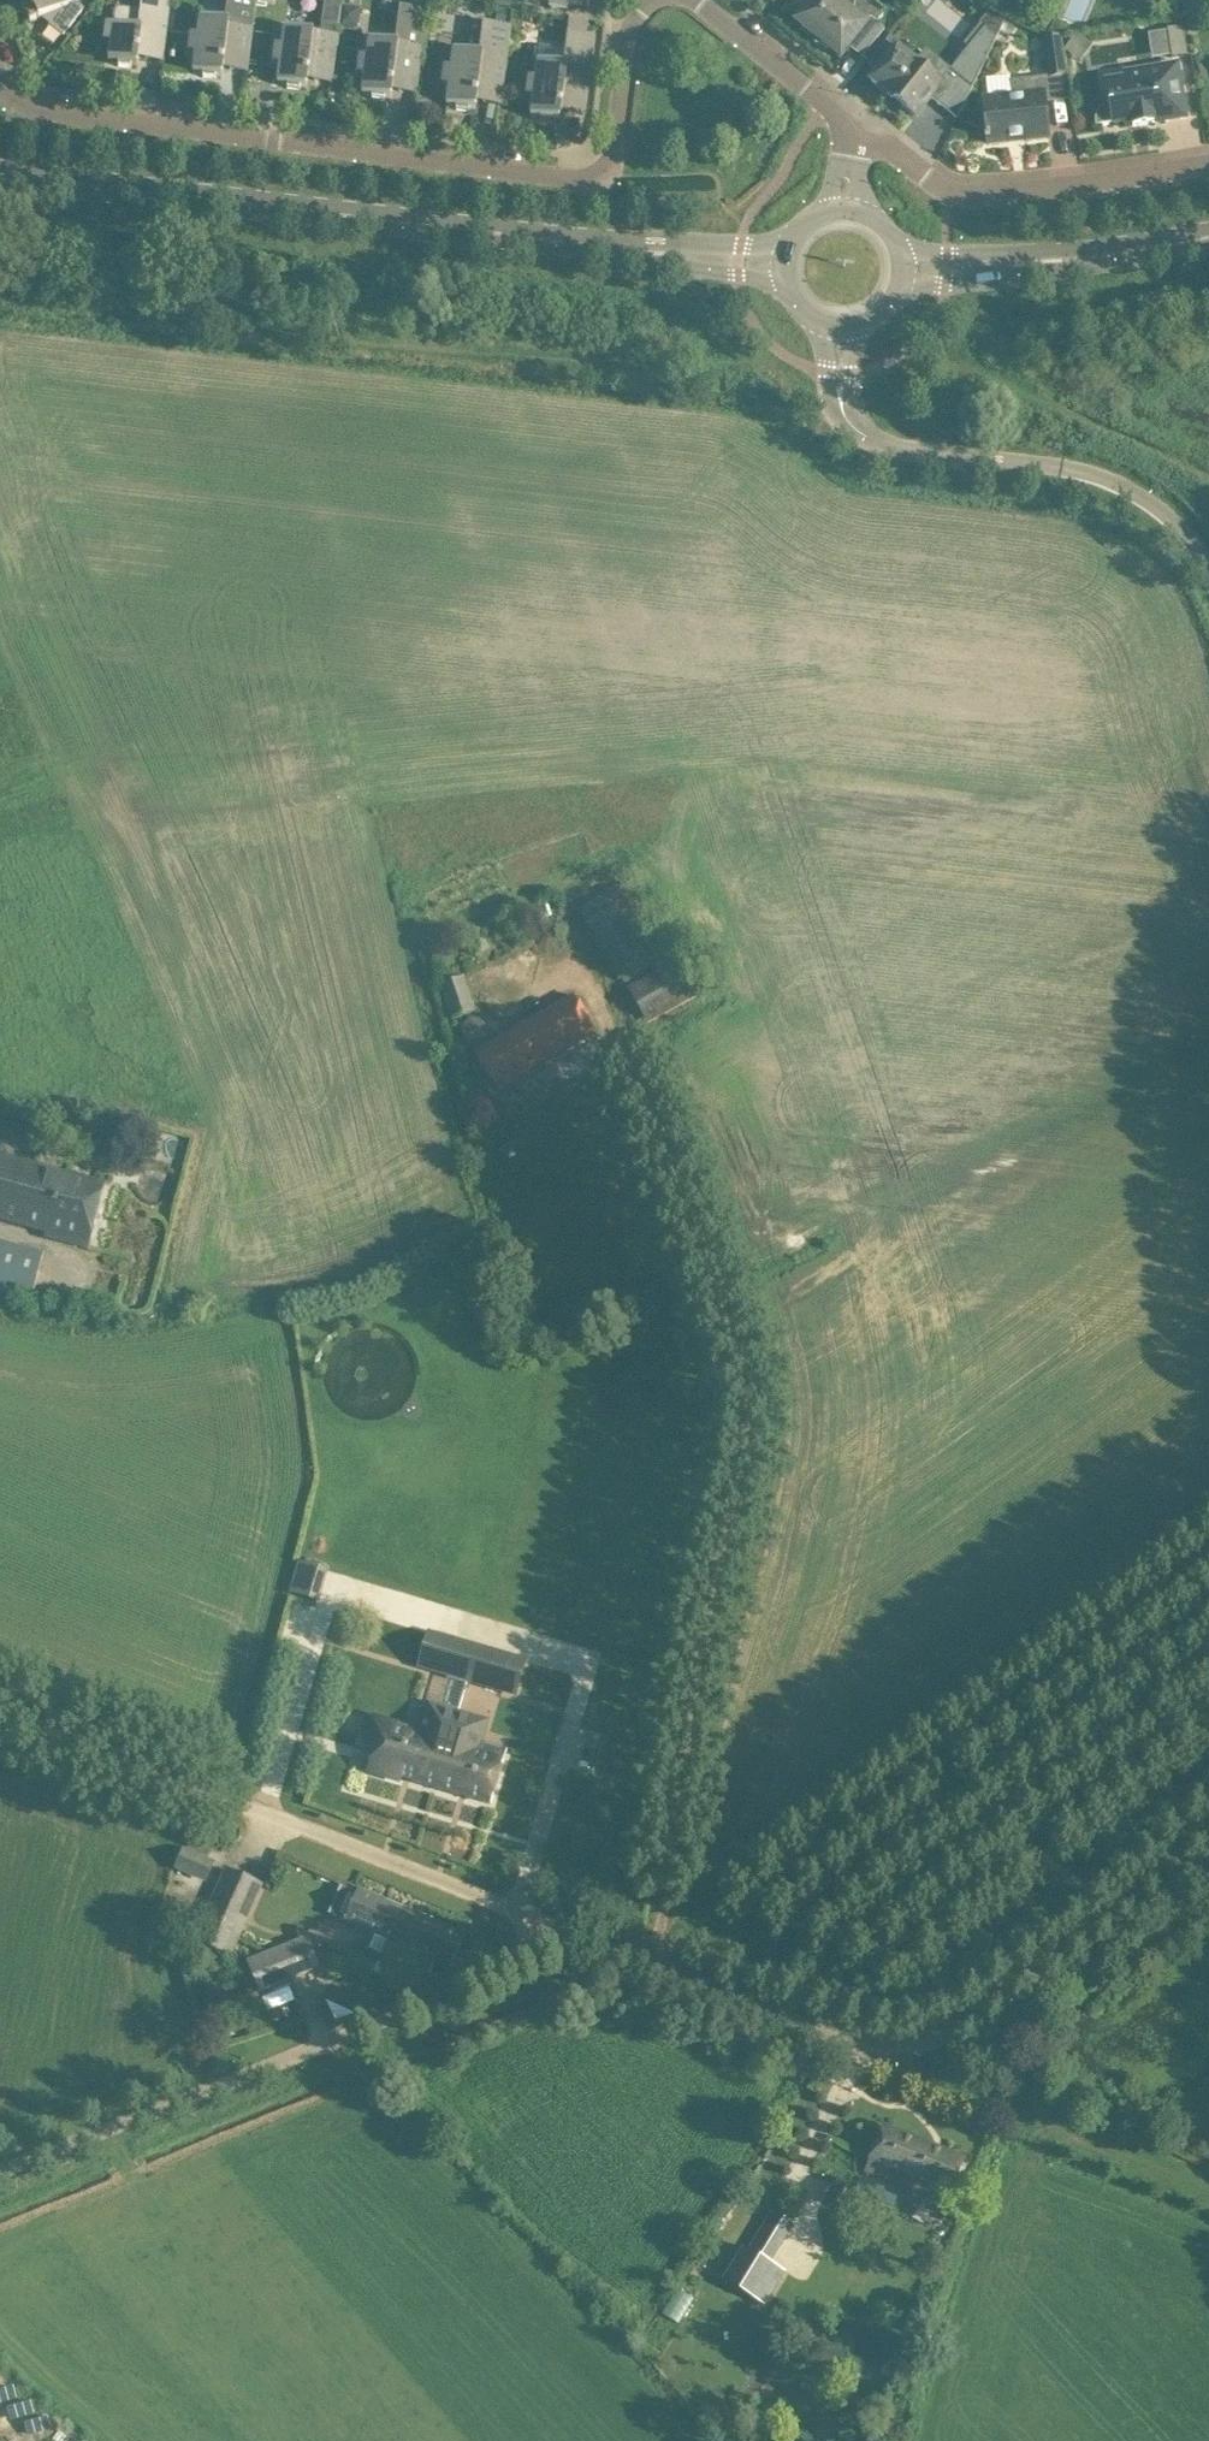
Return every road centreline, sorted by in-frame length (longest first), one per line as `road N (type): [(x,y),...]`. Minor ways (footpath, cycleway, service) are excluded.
road 1 (unclassified): [(656,1970),(752,1413),(742,1349),(625,1070)]
road 2 (residential): [(656,0),(638,37),(624,149),(611,176),(589,180),(38,107),(6,94),(0,80)]
road 3 (secondary): [(647,249),(0,166)]
road 4 (unclassified): [(1208,1835),(955,2035),(935,2042),(863,2047),(656,1970)]
road 5 (unclassified): [(0,2169),(513,1966),(561,1931)]
road 6 (unclassified): [(1208,571),(1195,545),(1149,502),(1102,477),(882,443),(854,427)]
road 7 (residential): [(853,125),(947,190),(1132,180),(1208,161)]
road 8 (unclassified): [(561,1931),(249,1804)]
road 9 (track): [(1208,2191),(944,2086),(911,2047)]
road 10 (track): [(0,1704),(249,1804)]
road 11 (residential): [(692,0),(853,125)]
road 12 (secondary): [(1043,262),(1208,237)]
road 13 (secondary): [(901,286),(945,286),(1043,262)]
road 14 (secondary): [(1043,262),(901,248)]
road 15 (secondary): [(647,249),(686,266),(785,279)]
road 16 (secondary): [(789,243),(647,249)]

